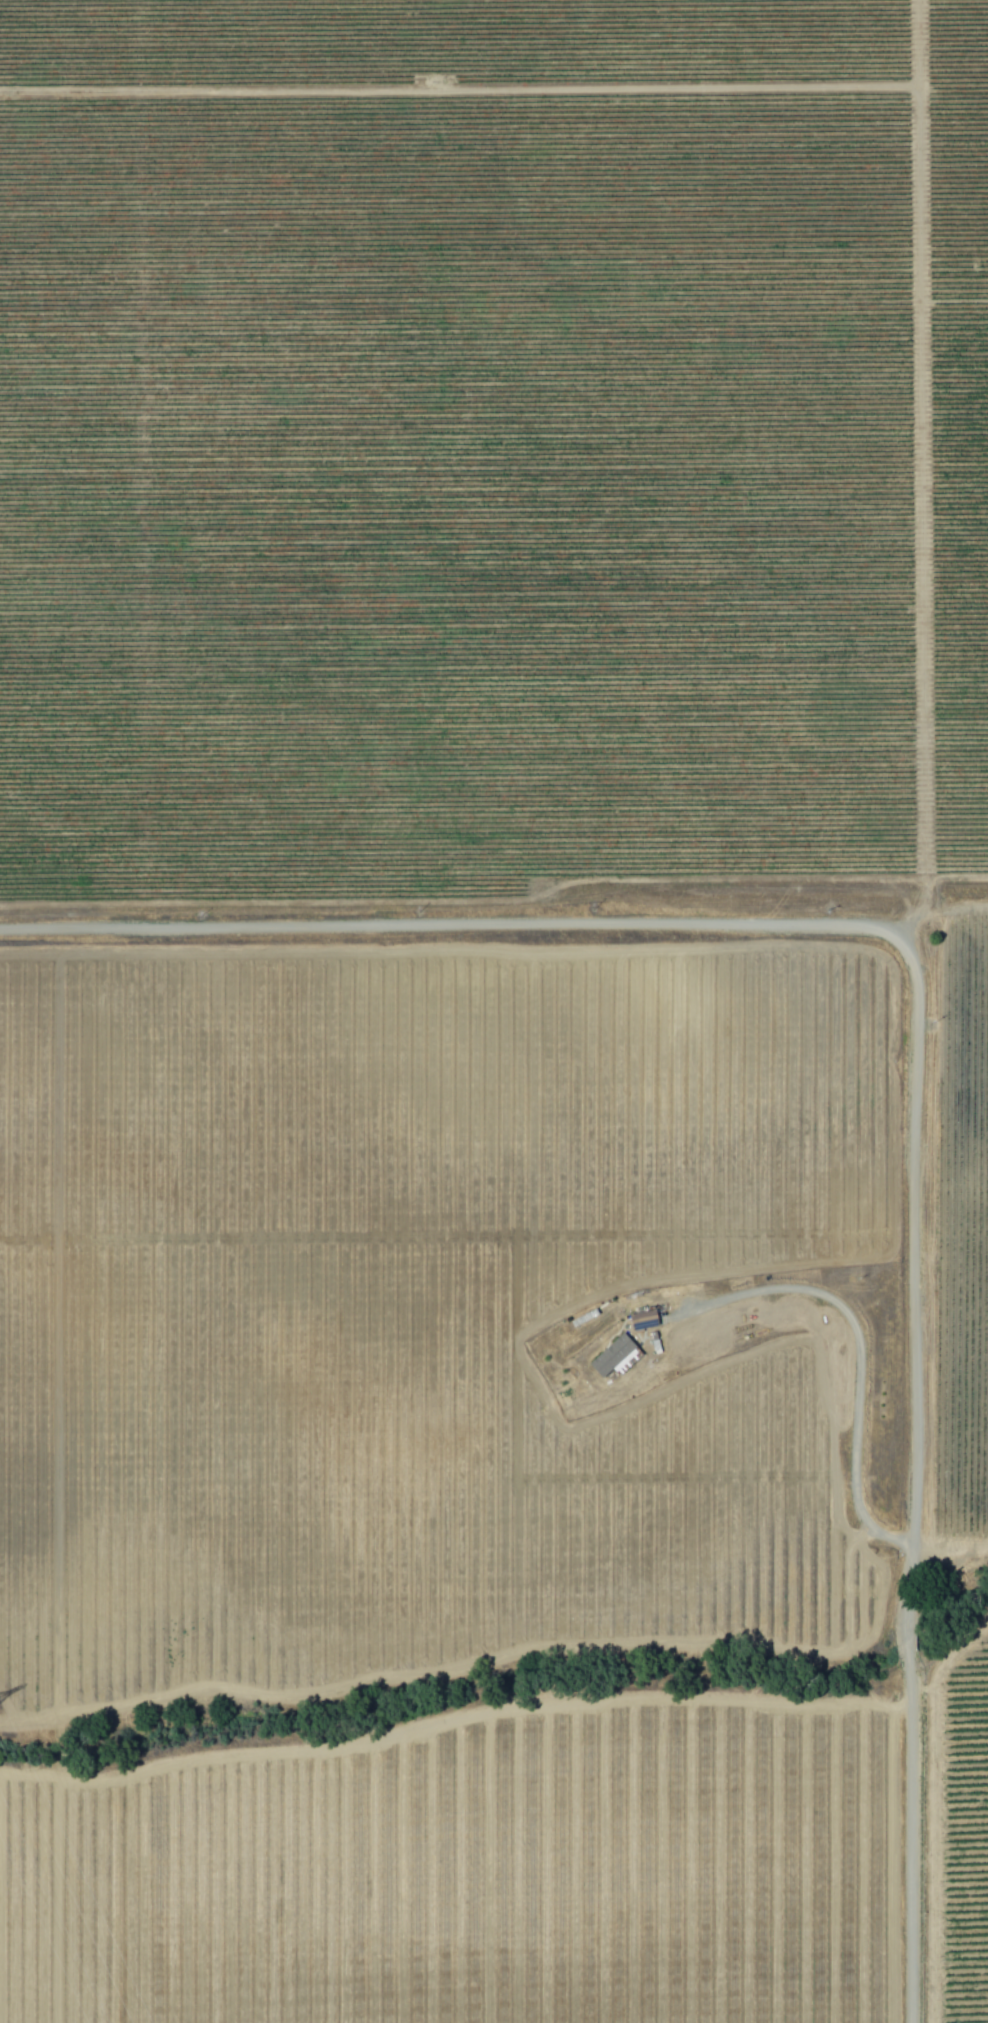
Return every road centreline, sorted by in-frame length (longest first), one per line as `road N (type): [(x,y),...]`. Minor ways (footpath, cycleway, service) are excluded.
road 1 (residential): [(869,931),(0,937)]
road 2 (residential): [(906,1619),(918,989),(900,938),(869,931)]
road 3 (residential): [(915,2022),(907,1666)]

